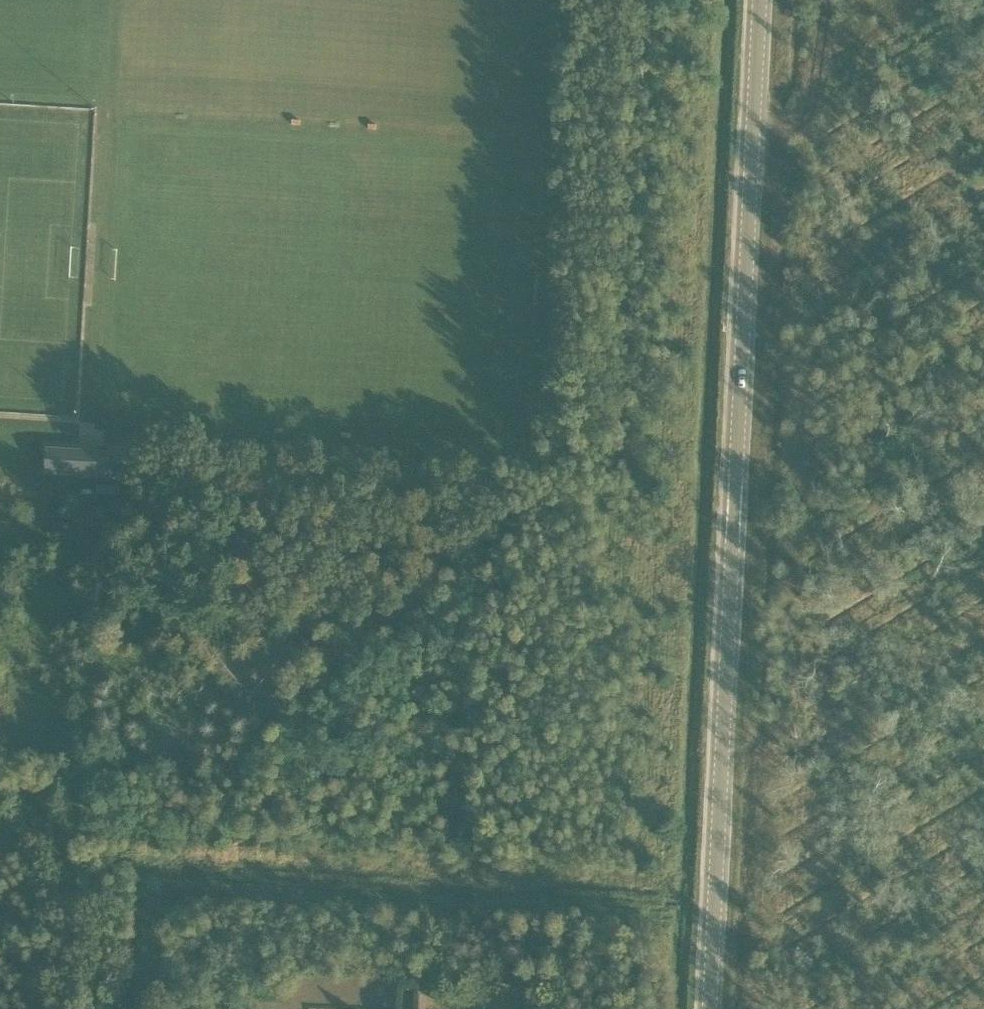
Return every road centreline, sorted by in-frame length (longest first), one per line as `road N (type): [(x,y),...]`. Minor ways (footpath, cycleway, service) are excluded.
road 1 (tertiary): [(709,1008),(761,0)]

